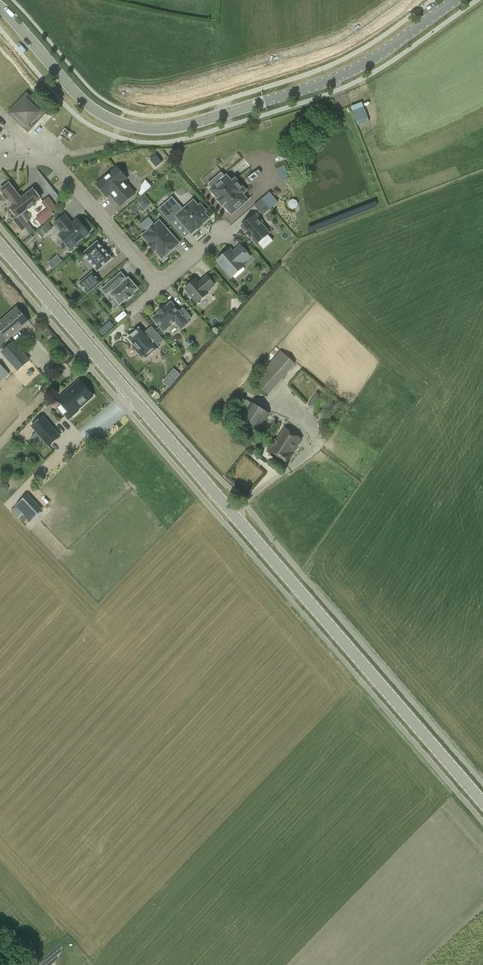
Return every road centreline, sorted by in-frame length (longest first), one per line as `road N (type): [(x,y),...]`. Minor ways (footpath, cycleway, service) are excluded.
road 1 (secondary): [(482,800),(131,395)]
road 2 (tertiary): [(0,7),(91,107),(161,129),(334,80),(454,0)]
road 3 (residential): [(0,164),(51,160),(160,286)]
road 4 (secondary): [(131,395),(0,245)]

